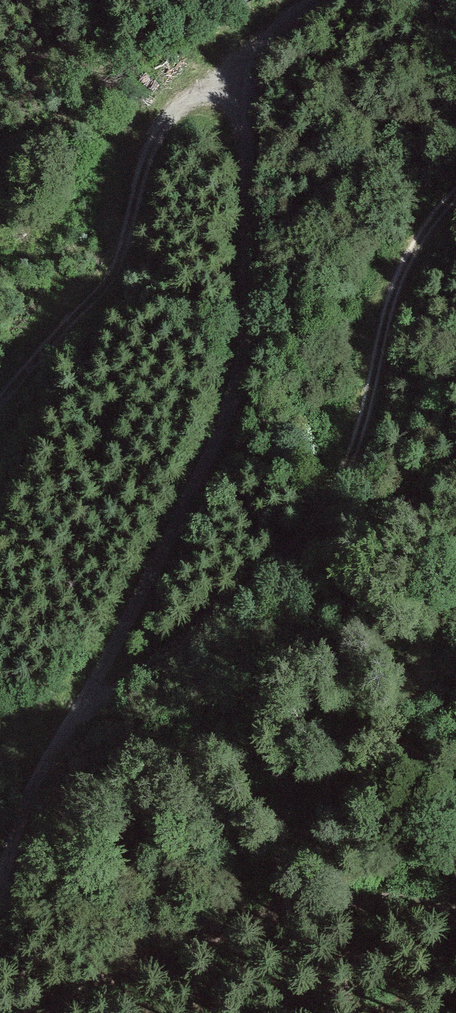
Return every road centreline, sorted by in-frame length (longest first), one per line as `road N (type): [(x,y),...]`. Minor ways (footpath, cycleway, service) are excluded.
road 1 (track): [(81,708),(220,438),(240,382),(248,349),(247,104),(274,37),(324,0)]
road 2 (track): [(455,203),(394,294),(343,488),(300,549),(161,665),(104,703),(81,708)]
road 3 (track): [(247,104),(186,103),(174,115),(103,286),(0,405)]
road 4 (track): [(0,896),(30,796),(81,708)]

